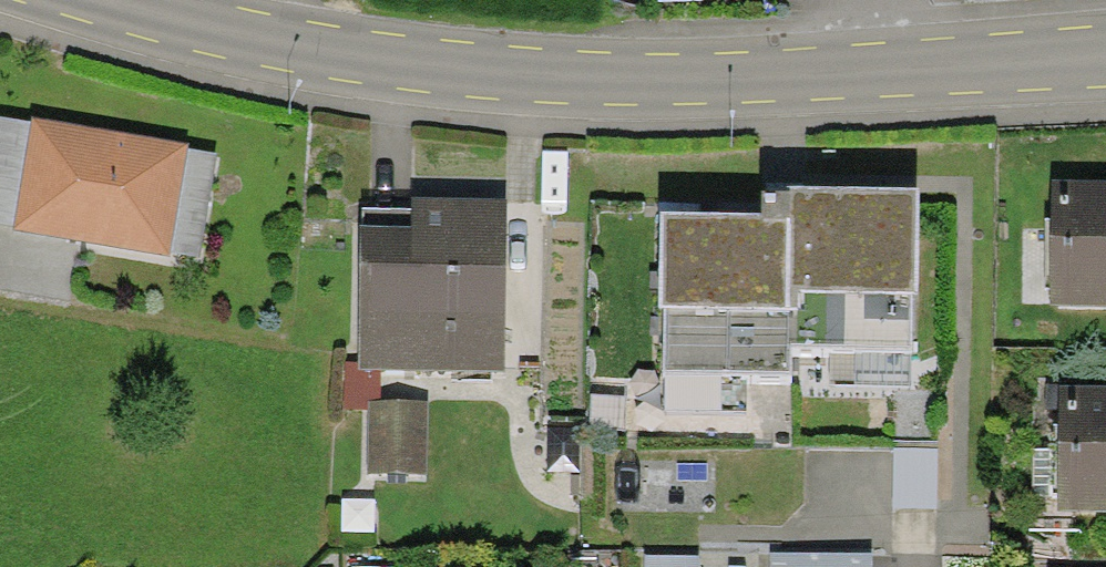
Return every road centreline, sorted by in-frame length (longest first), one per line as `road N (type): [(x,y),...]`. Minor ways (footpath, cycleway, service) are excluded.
road 1 (tertiary): [(101,0),(369,55),(519,74),(938,67),(1105,52)]

